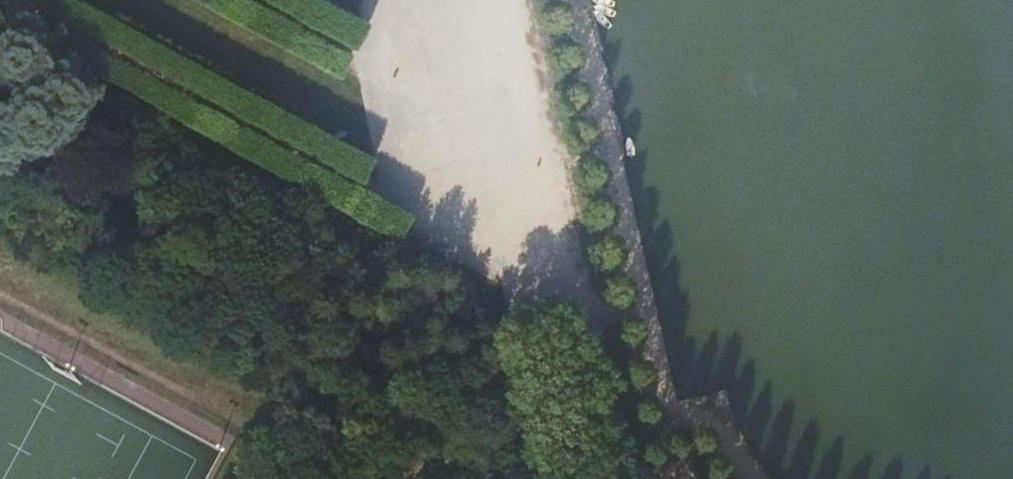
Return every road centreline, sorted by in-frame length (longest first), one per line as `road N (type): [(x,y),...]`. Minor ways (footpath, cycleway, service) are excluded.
road 1 (track): [(4,0),(502,268),(582,303)]
road 2 (track): [(513,0),(623,478)]
road 3 (track): [(659,420),(564,0)]
road 4 (track): [(396,211),(368,71),(551,167)]
road 5 (track): [(238,0),(368,71),(404,0)]
road 6 (track): [(502,268),(544,478)]

